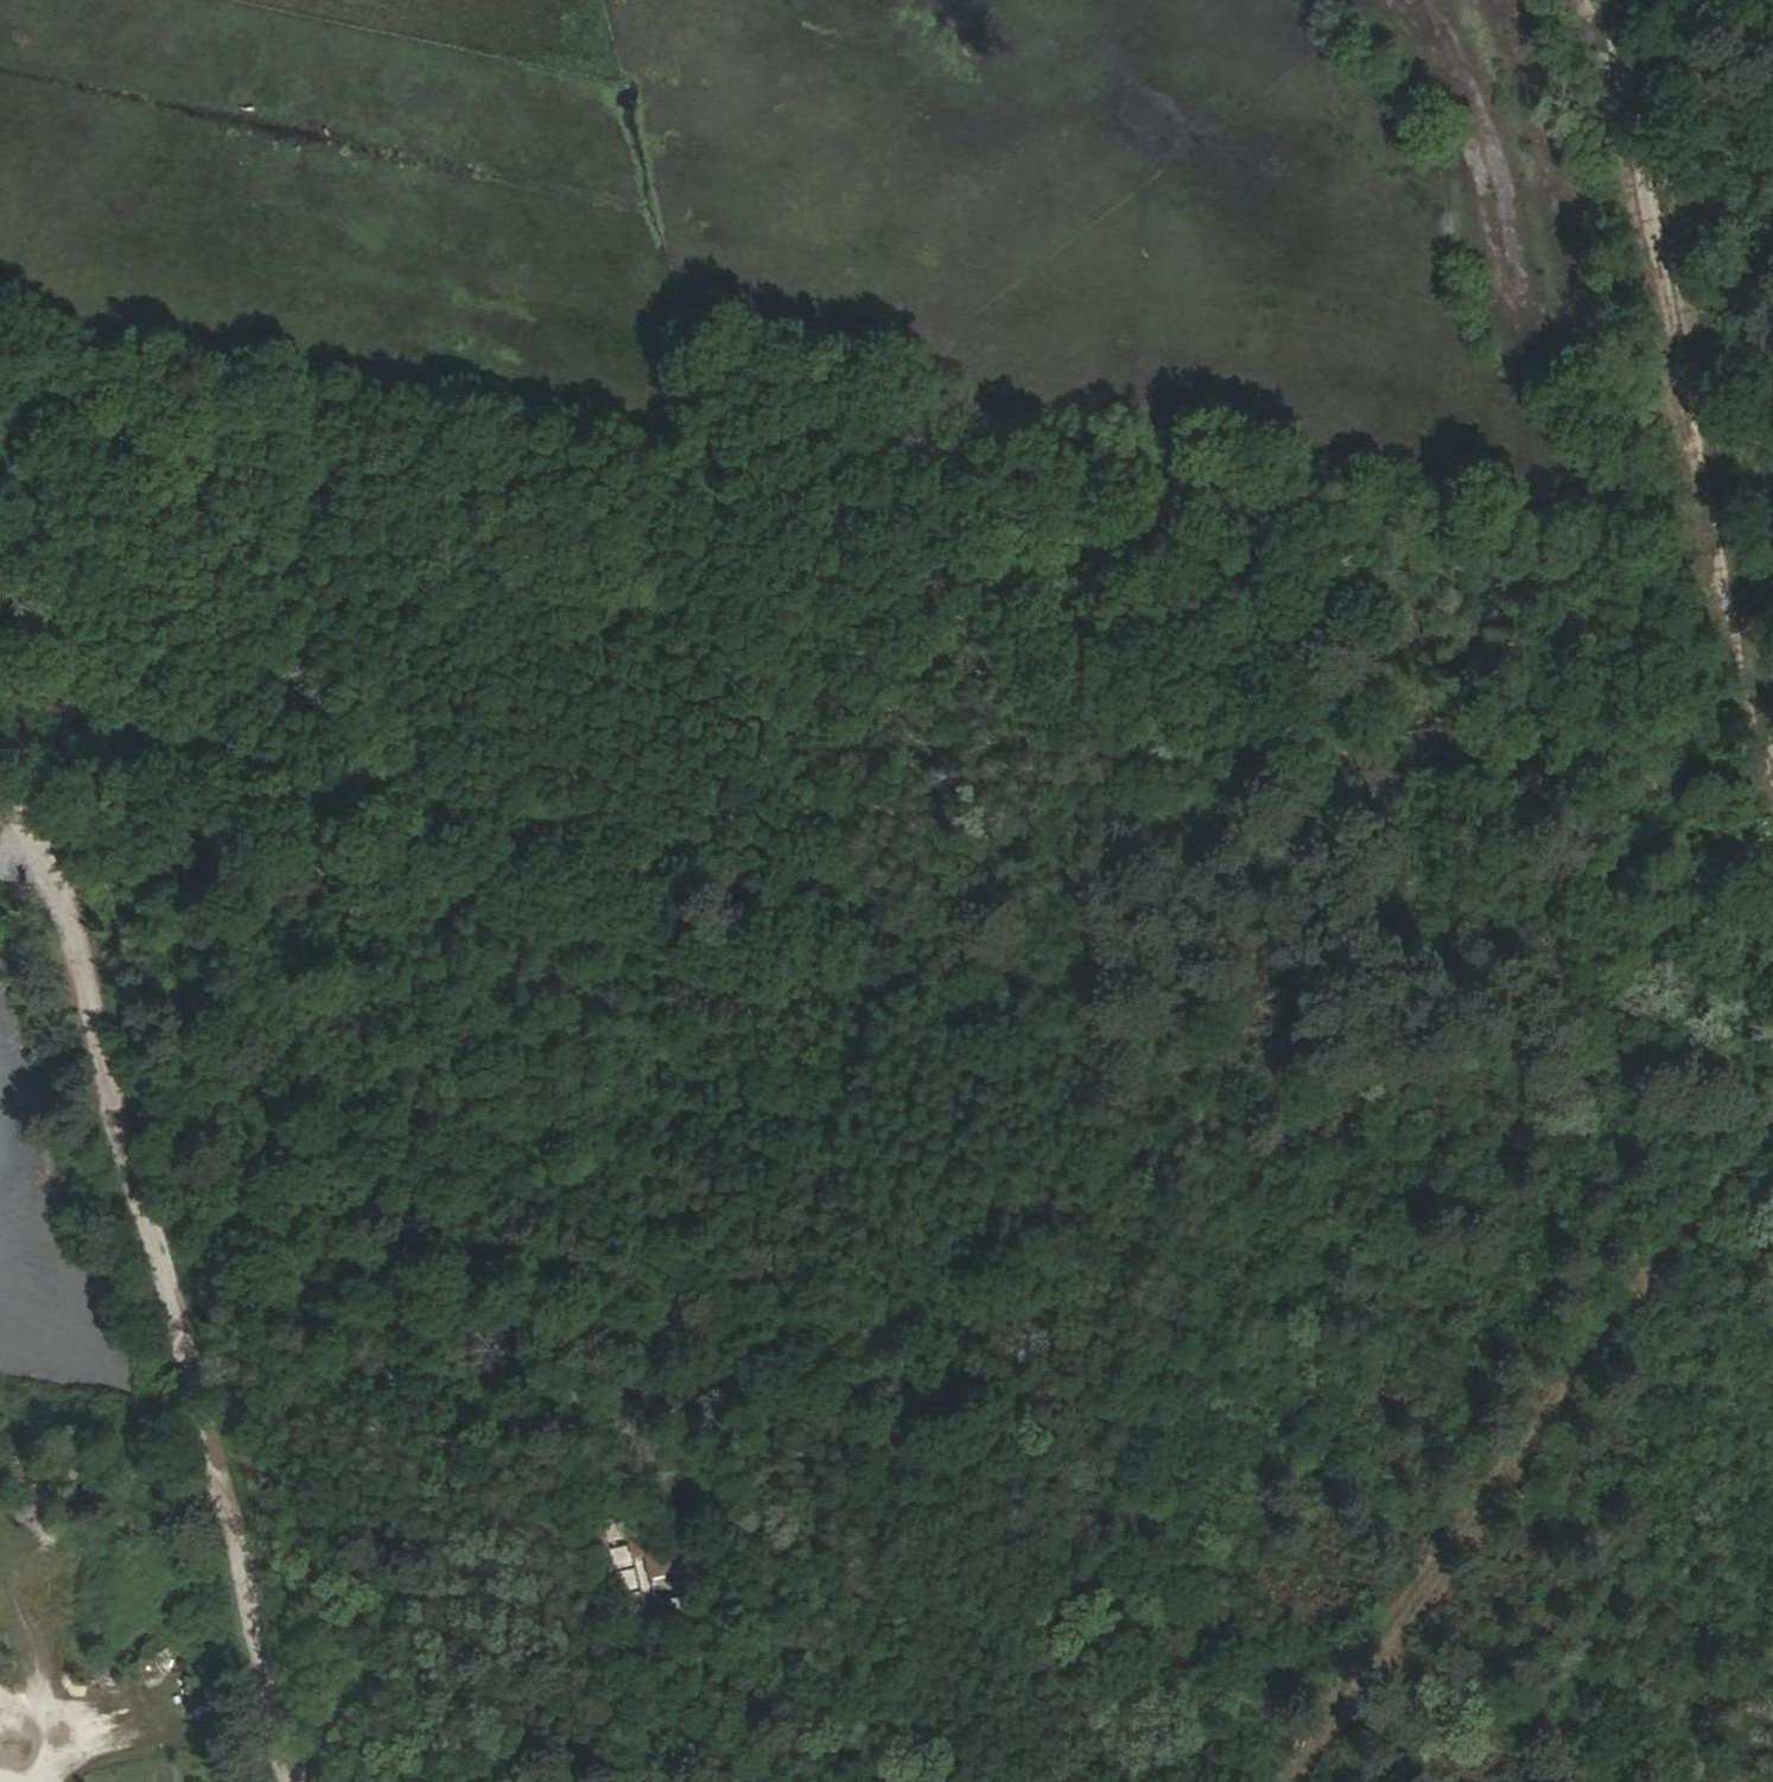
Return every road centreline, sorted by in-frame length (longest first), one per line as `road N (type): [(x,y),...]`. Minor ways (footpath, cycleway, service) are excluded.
road 1 (track): [(0,728),(296,1781)]
road 2 (track): [(1595,0),(1646,134),(1672,345),(1772,809)]

